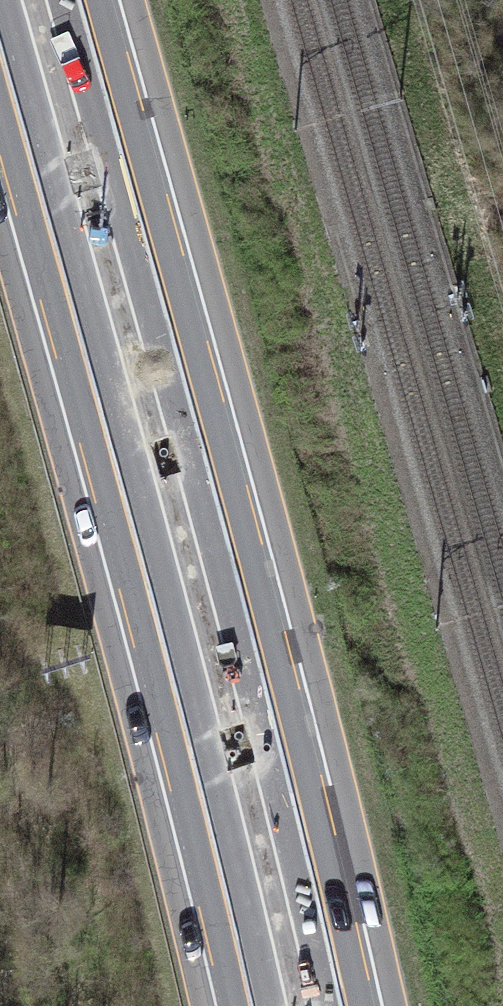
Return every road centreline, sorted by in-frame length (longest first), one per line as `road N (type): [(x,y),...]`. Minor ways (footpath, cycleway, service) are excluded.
road 1 (motorway): [(346,1005),(248,609),(83,0)]
road 2 (motorway): [(0,47),(251,1005)]

